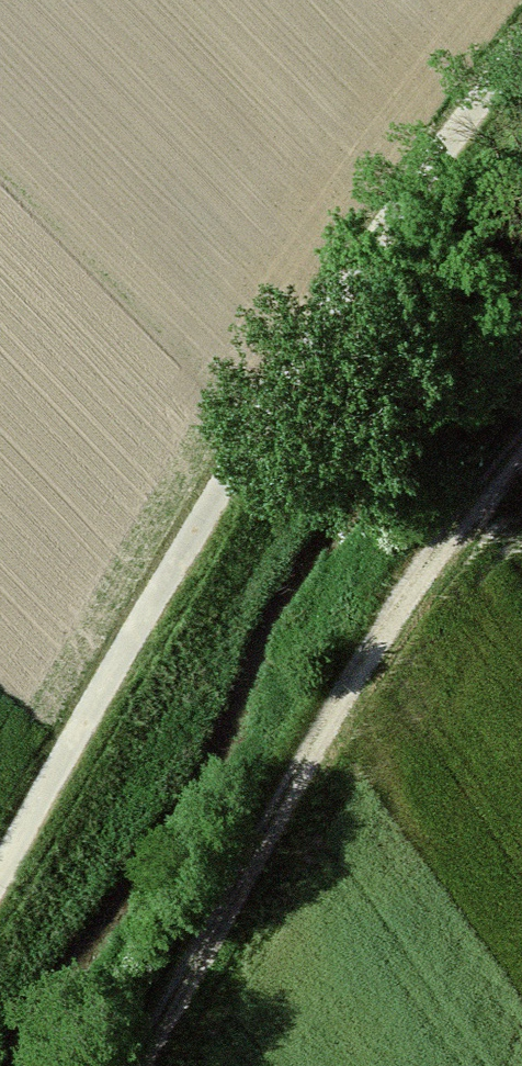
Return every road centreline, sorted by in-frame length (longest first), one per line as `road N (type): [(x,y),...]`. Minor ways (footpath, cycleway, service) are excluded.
road 1 (track): [(521,45),(403,202),(277,391),(0,873)]
road 2 (track): [(521,446),(405,591),(140,1065)]

